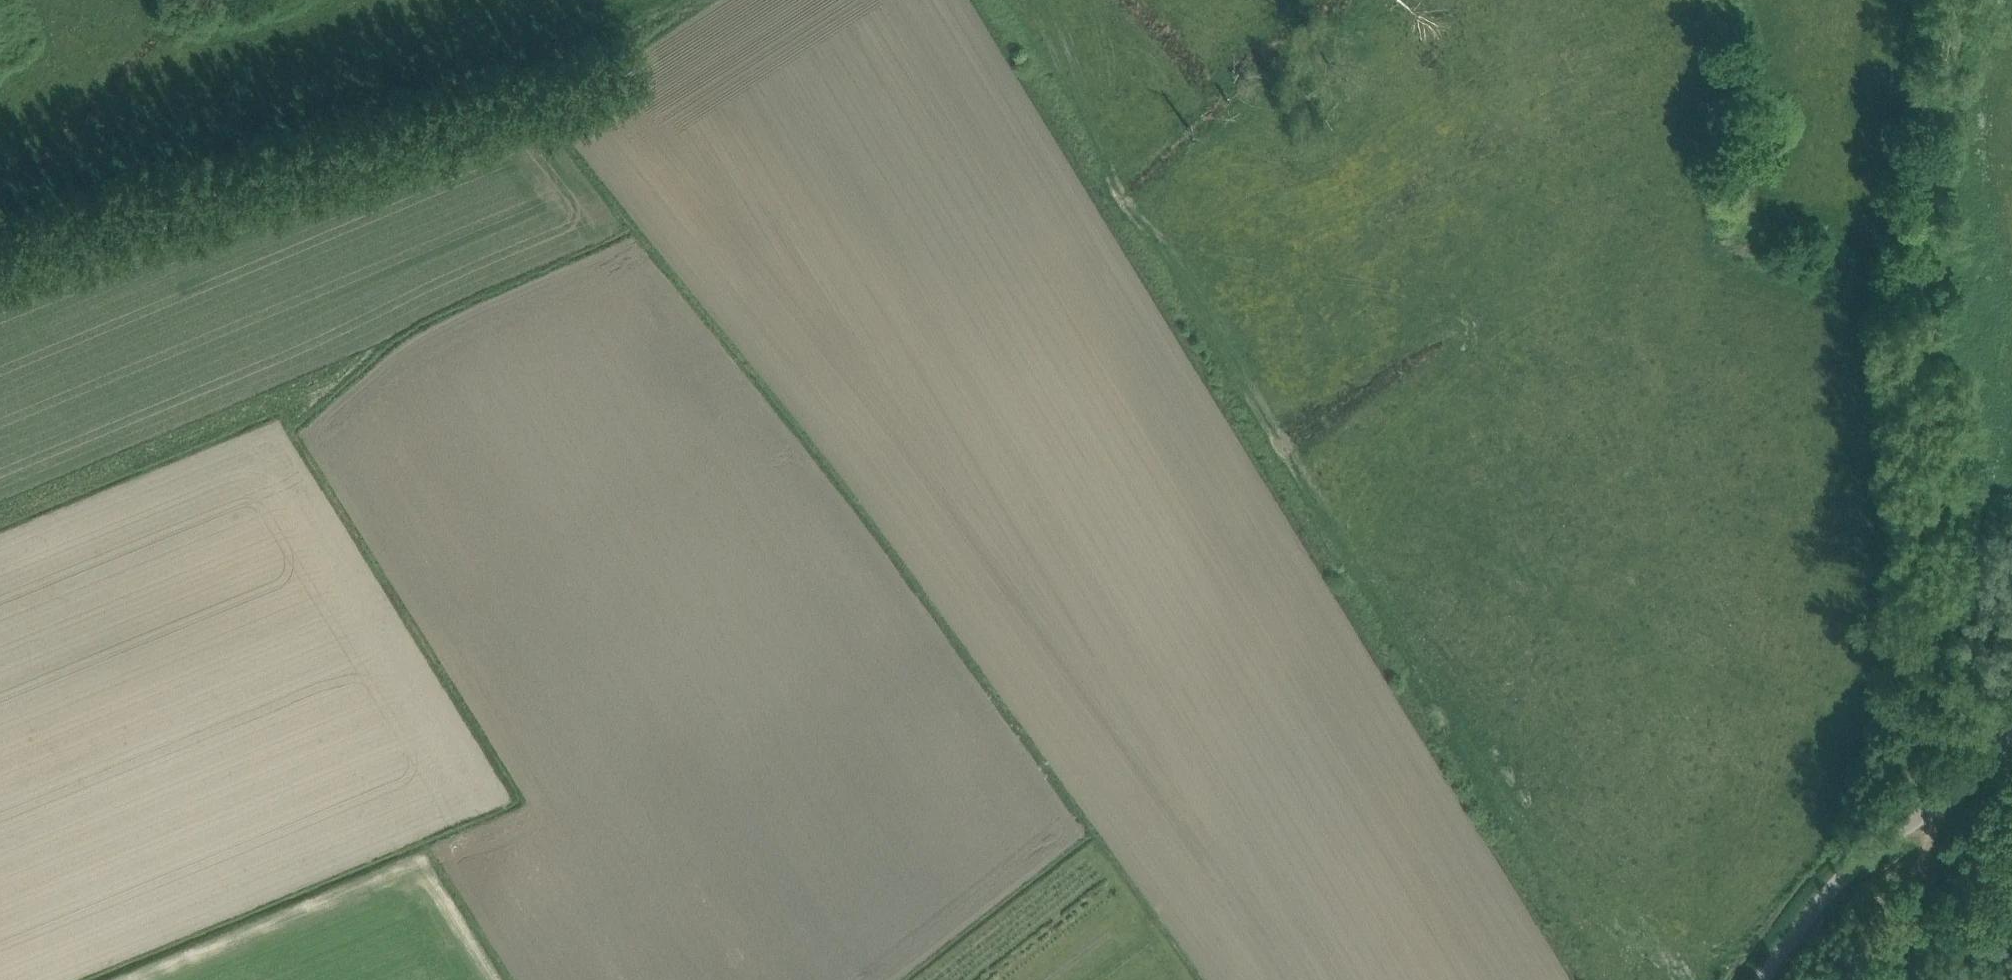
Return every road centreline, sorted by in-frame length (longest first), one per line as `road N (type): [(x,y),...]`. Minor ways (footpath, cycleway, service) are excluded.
road 1 (track): [(1955,0),(1916,307),(1904,702),(1925,812)]
road 2 (unclassified): [(1759,979),(1850,869),(2011,733)]
road 3 (track): [(1874,979),(1921,861),(1925,812)]

